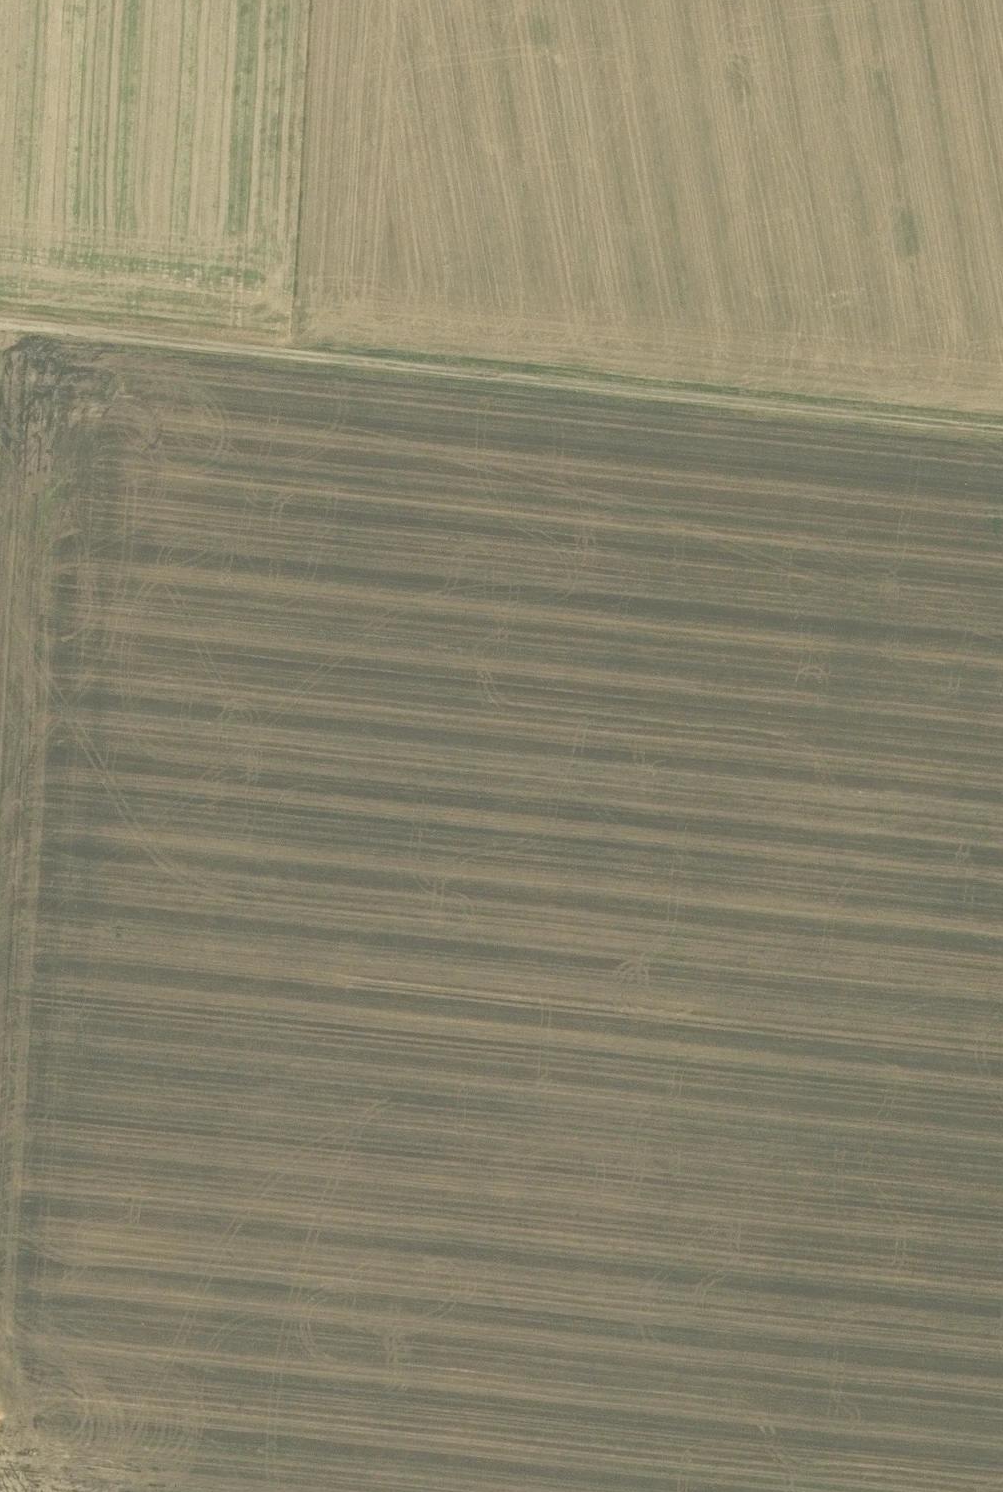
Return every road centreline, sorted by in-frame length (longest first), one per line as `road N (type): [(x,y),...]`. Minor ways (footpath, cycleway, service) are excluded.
road 1 (track): [(1002,442),(0,331)]

